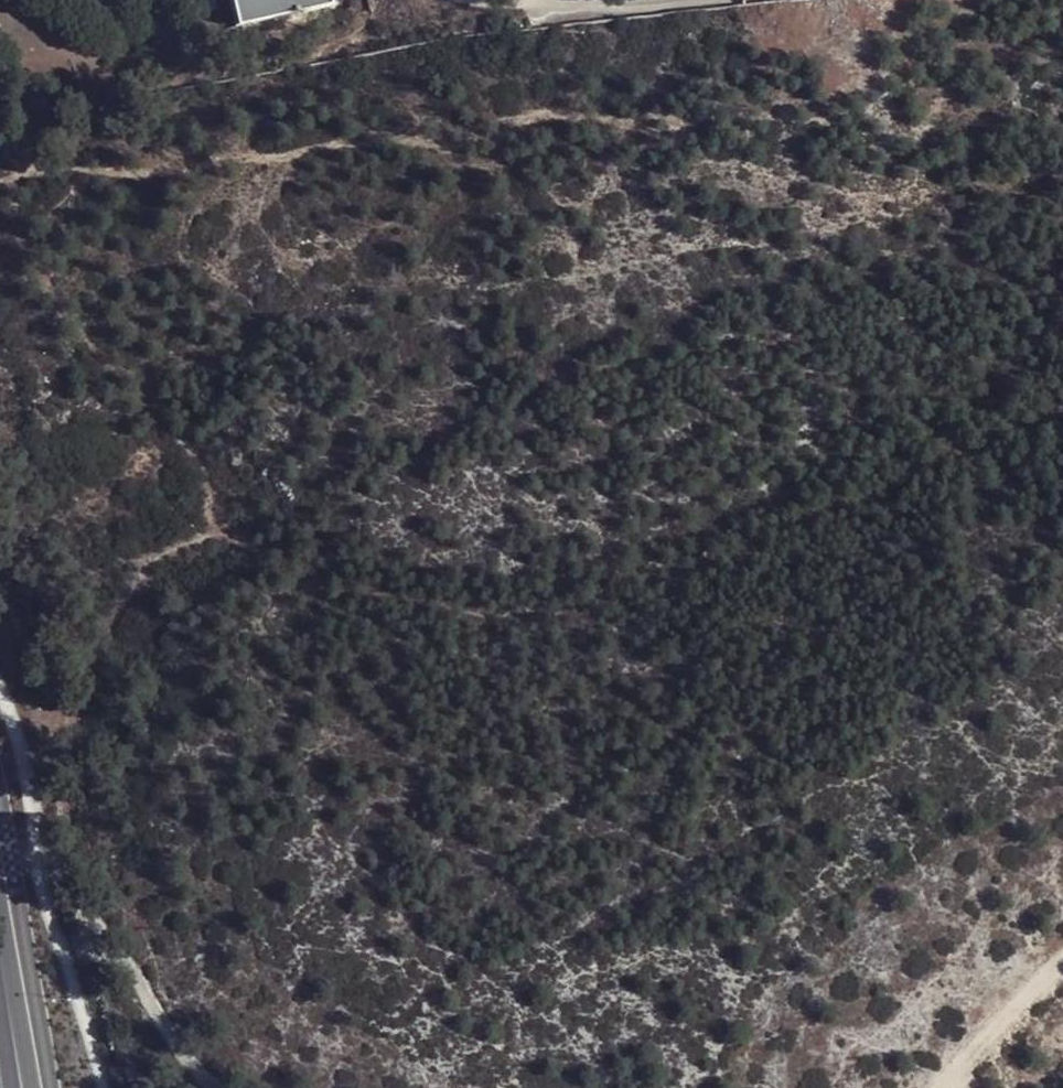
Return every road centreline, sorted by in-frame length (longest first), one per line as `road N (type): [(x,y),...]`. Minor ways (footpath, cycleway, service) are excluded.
road 1 (track): [(218,1087),(167,1037),(127,961),(79,904),(0,847)]
road 2 (track): [(1062,962),(942,1087)]
road 3 (tertiary): [(0,951),(22,1087)]

